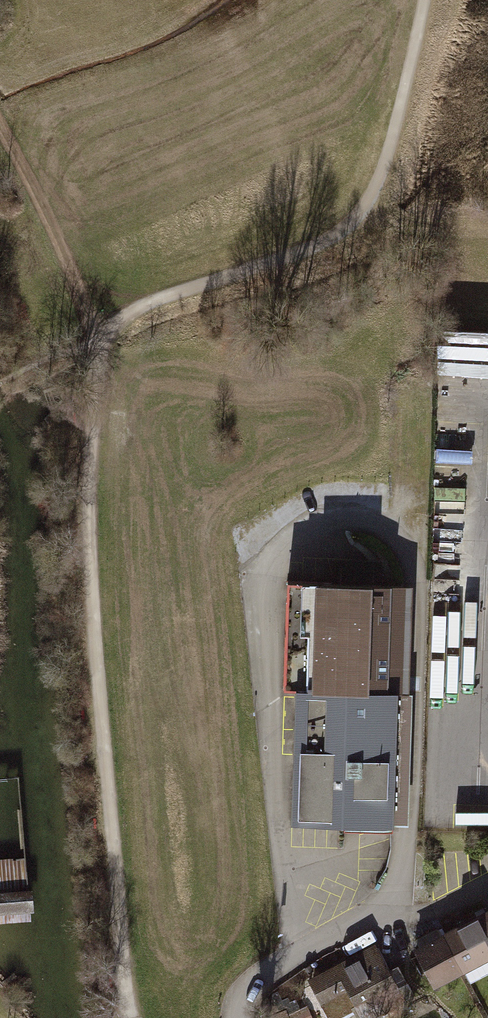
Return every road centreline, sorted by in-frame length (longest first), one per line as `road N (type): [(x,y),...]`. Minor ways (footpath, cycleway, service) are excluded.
road 1 (track): [(127,1017),(86,524),(94,343)]
road 2 (track): [(94,343),(136,311),(308,252),(354,221),(382,174),(425,0)]
road 3 (track): [(94,343),(59,239),(0,126)]
road 4 (residential): [(230,1017),(245,987),(384,907)]

